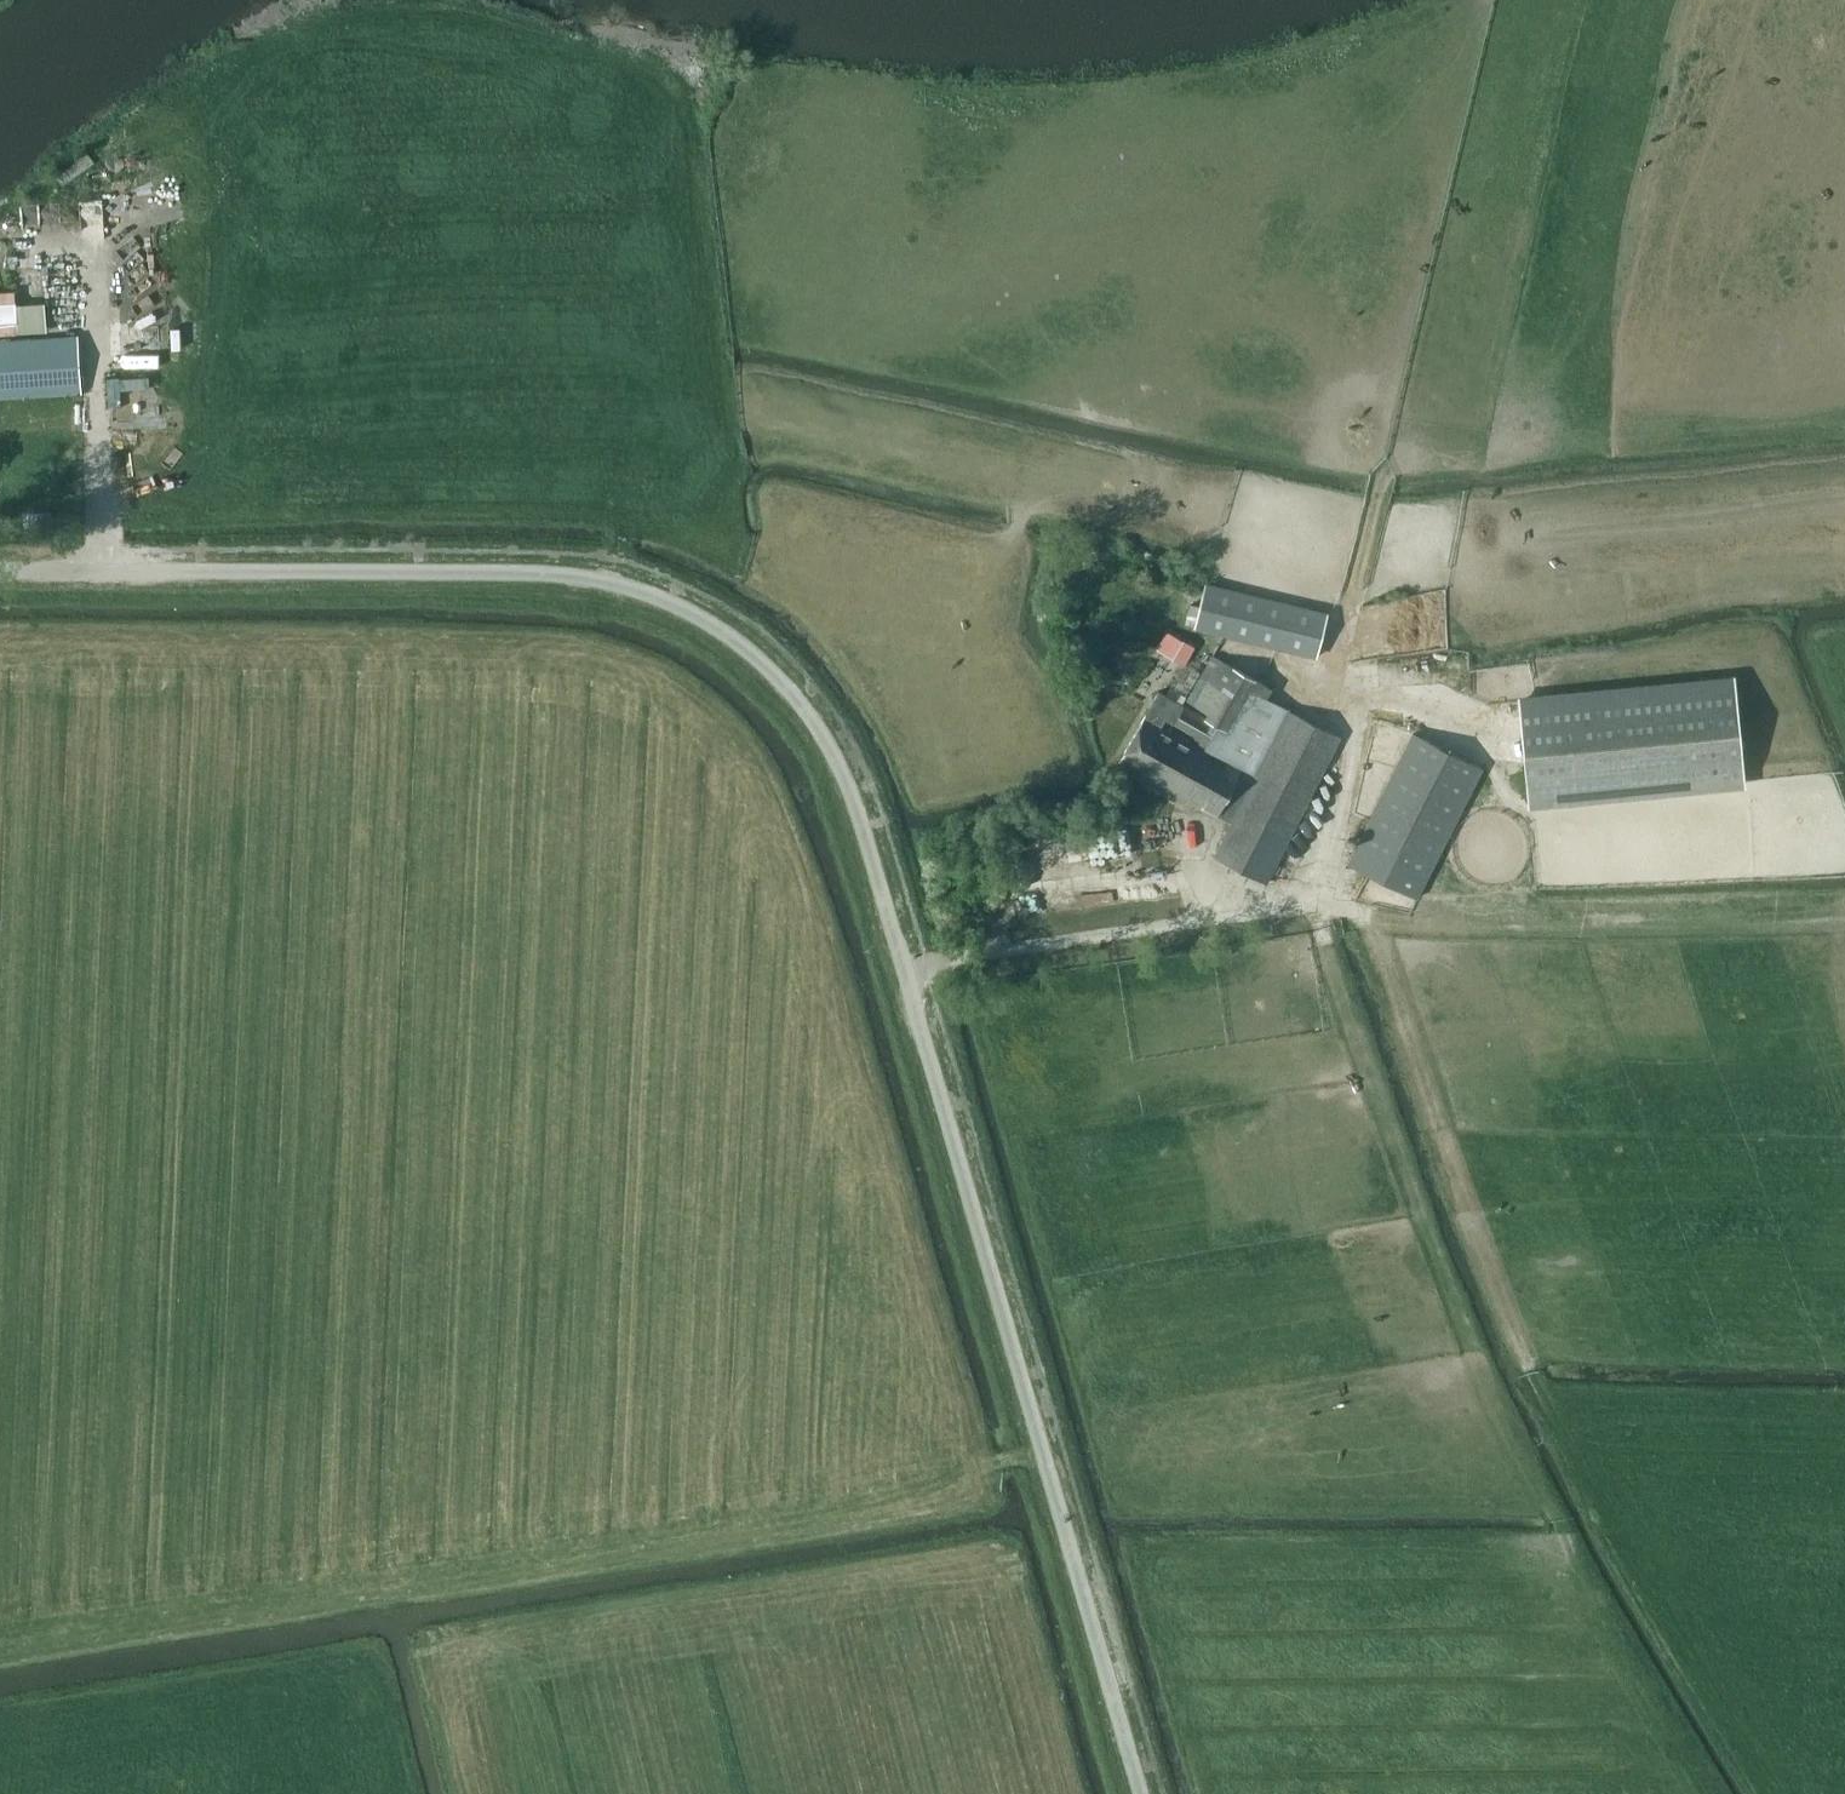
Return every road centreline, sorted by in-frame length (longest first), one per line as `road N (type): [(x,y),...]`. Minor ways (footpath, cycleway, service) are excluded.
road 1 (unclassified): [(1139,1793),(859,819),(817,726),(774,672),(691,611),(630,588),(559,574),(0,570)]

